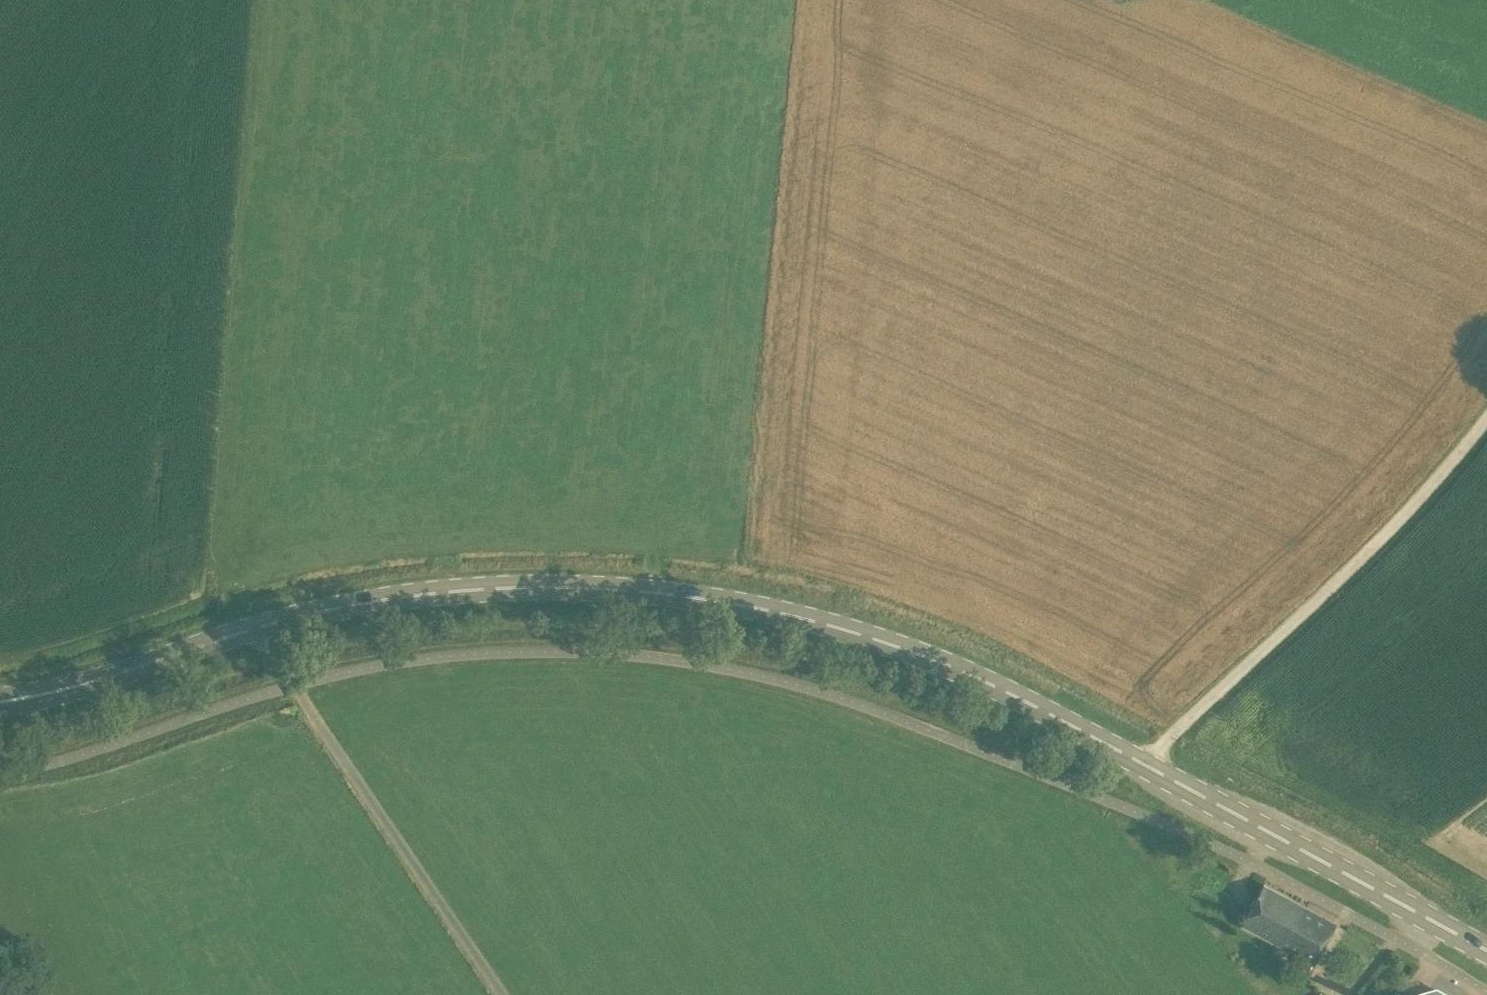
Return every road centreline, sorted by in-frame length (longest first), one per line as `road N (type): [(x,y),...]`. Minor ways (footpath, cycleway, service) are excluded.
road 1 (secondary): [(1486,954),(975,677),(857,632),(728,604),(610,589),(466,590),(261,629),(83,686),(0,703)]
road 2 (track): [(1090,785),(1134,760),(1486,410)]

